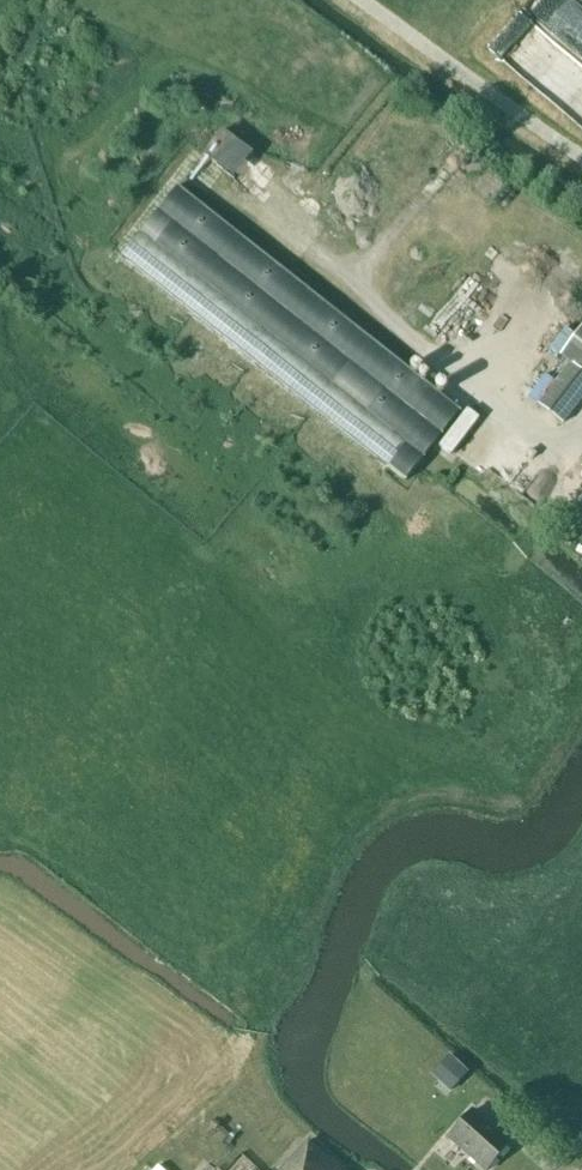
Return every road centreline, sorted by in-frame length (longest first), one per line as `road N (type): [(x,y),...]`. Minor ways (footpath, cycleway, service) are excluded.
road 1 (track): [(581,154),(365,0)]
road 2 (track): [(352,289),(497,99)]

